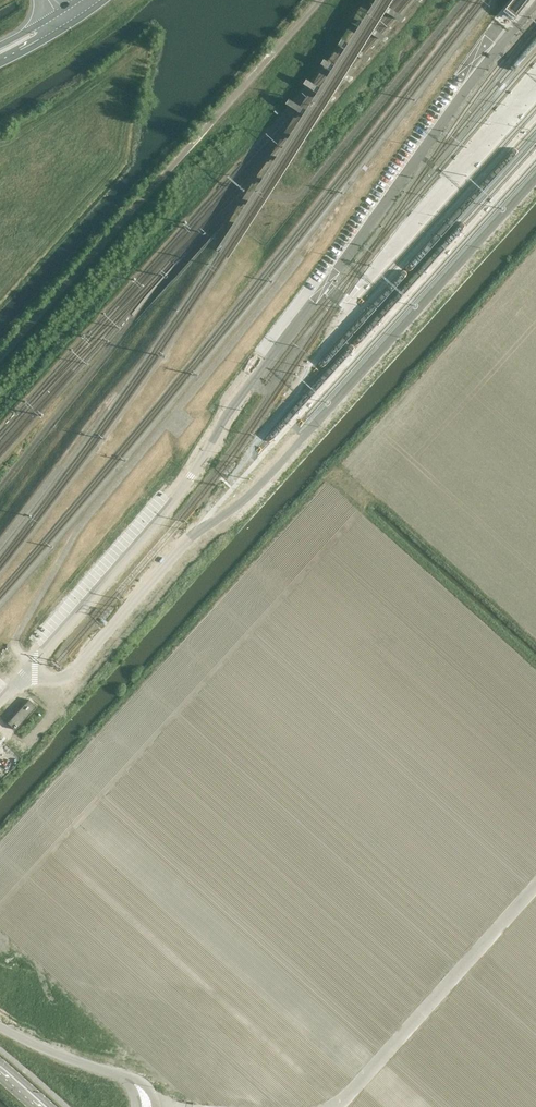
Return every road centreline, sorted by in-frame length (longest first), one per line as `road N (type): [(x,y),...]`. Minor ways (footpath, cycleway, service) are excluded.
road 1 (unclassified): [(147,1106),(129,1080),(0,1025)]

